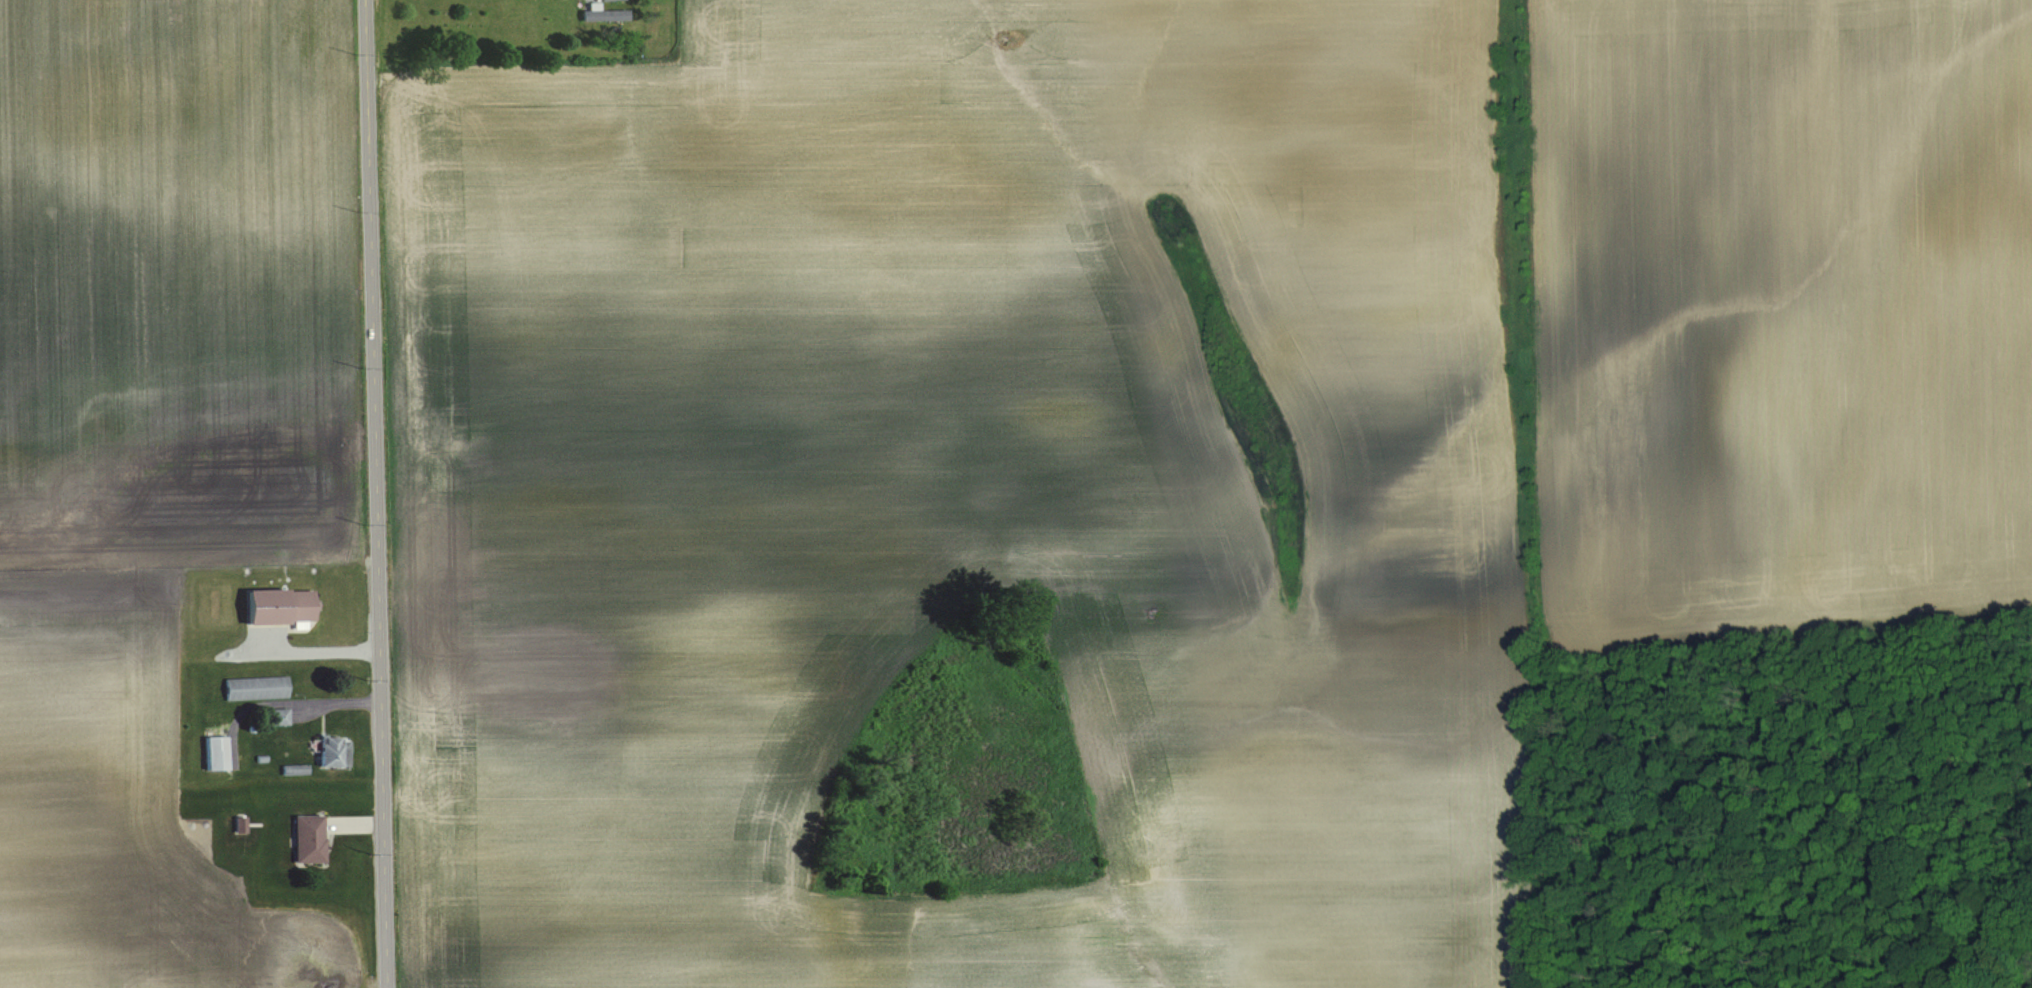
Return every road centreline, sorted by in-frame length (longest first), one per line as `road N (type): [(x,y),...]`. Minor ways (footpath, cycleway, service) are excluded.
road 1 (residential): [(385,987),(362,0)]

